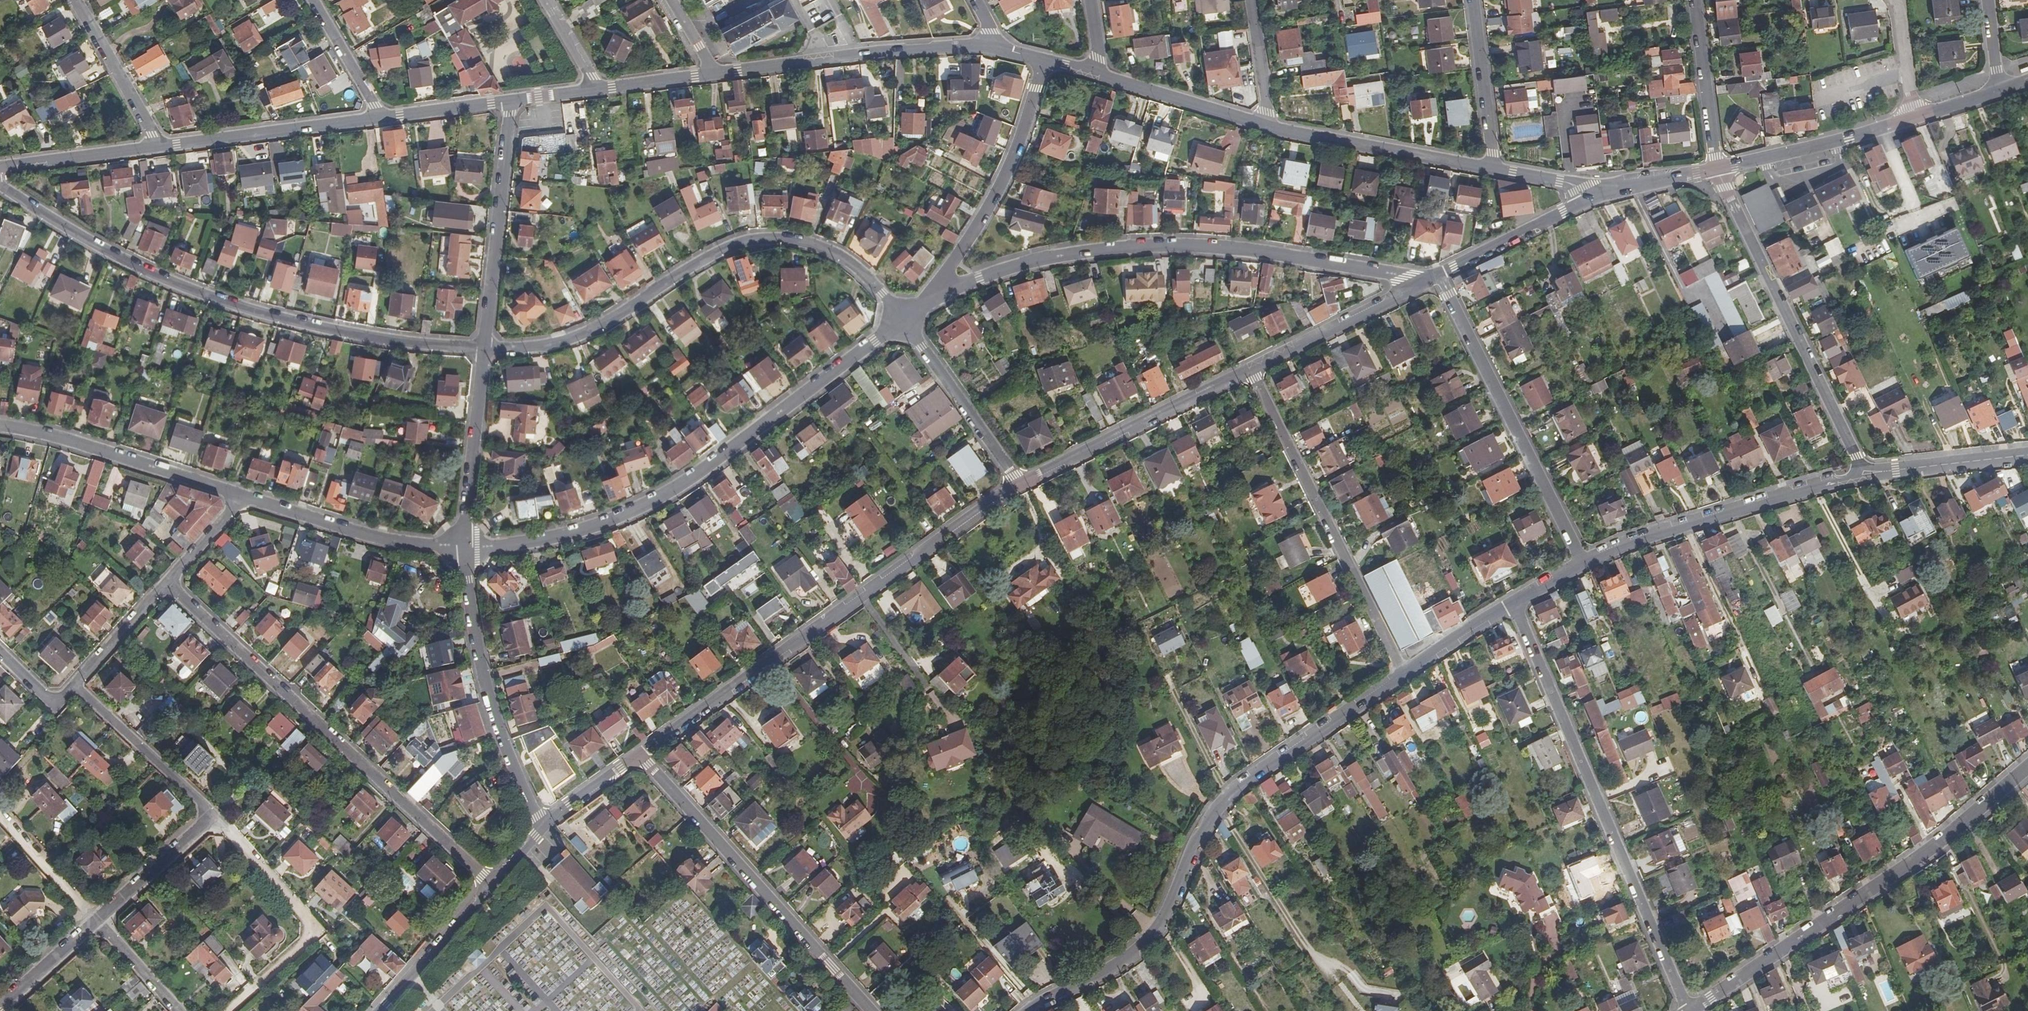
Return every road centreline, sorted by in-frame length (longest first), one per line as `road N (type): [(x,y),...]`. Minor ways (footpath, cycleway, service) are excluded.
road 1 (tertiary): [(1027,1010),(1142,949),(1161,926),(1202,830),(1236,790),(1404,675)]
road 2 (residential): [(484,348),(326,328),(222,301),(108,252),(0,185)]
road 3 (residential): [(903,319),(673,493),(587,529),(465,547)]
road 4 (residential): [(1413,286),(1395,275),(1252,252),(1159,247),(1047,259),(937,294)]
road 5 (residential): [(903,319),(841,258),(805,243),(762,240),(706,258),(587,334),(524,349),(484,348)]
road 6 (tertiary): [(1019,486),(639,753)]
road 7 (residential): [(1689,1010),(1512,603)]
road 8 (residential): [(168,582),(489,883)]
road 9 (residential): [(1691,1010),(1939,844),(2027,768)]
road 10 (residential): [(872,1010),(639,753)]
road 11 (residential): [(1404,675),(1250,369)]
road 12 (tertiary): [(1863,475),(1718,169)]
road 13 (residential): [(1438,276),(1582,563)]
road 14 (tertiary): [(1582,563),(1863,475)]
road 15 (residential): [(465,547),(483,674),(543,826)]
road 16 (tertiary): [(994,46),(713,74)]
road 17 (residential): [(213,817),(314,930),(230,1010)]
road 18 (residential): [(1043,59),(1010,166),(937,294)]
road 19 (tertiary): [(1250,369),(1019,486)]
road 20 (residential): [(240,496),(0,426)]
road 21 (residential): [(511,101),(484,348)]
road 22 (tertiary): [(1495,169),(1267,126)]
road 23 (residential): [(465,547),(387,539),(240,496)]
road 24 (tertiary): [(382,118),(161,146)]
road 25 (residential): [(1019,486),(903,319)]
road 26 (tertiary): [(1718,169),(1914,119)]
road 27 (residential): [(484,348),(465,547)]
road 28 (residential): [(73,687),(213,817)]
road 29 (tertiary): [(1413,286),(1250,369)]
road 30 (tertiary): [(1267,126),(1099,74)]
road 31 (residential): [(1696,0),(1718,169)]
road 32 (residential): [(1495,169),(1474,0)]
road 33 (tertiary): [(489,883),(377,1010)]
road 34 (residential): [(161,146),(76,0)]
road 35 (tertiary): [(1588,201),(1438,276)]
road 36 (tertiary): [(2027,456),(1863,475)]
road 37 (tertiary): [(161,146),(0,168)]
road 38 (residential): [(213,817),(97,920)]
road 39 (residential): [(97,920),(0,815)]
road 40 (residential): [(168,582),(73,687)]
road 41 (residential): [(382,118),(313,0)]
road 42 (tertiary): [(1718,169),(1588,201)]
road 43 (residential): [(97,920),(0,1008)]
road 44 (tertiary): [(511,101),(382,118)]
road 45 (tertiary): [(1404,675),(1512,603)]
road 46 (residential): [(1267,126),(1250,0)]
road 47 (tertiary): [(713,74),(593,91)]
road 48 (tertiary): [(639,753),(543,826)]
road 49 (residential): [(1914,119),(1895,0)]
road 50 (residential): [(176,1010),(97,920)]

